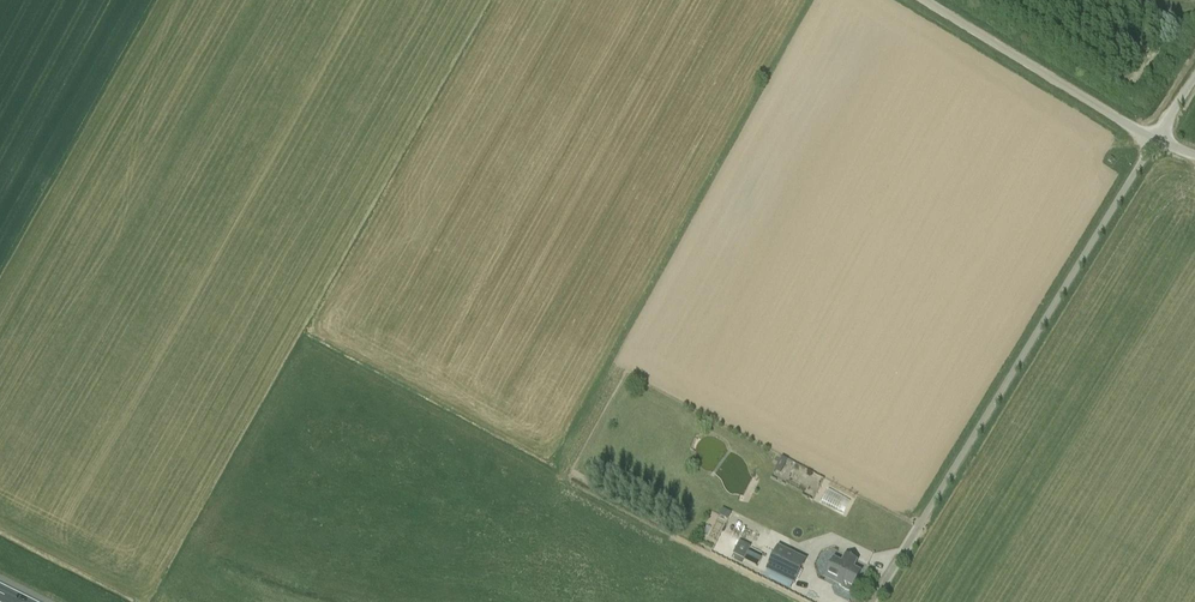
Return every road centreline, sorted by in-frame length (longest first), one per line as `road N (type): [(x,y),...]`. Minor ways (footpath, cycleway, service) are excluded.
road 1 (unclassified): [(1156,137),(931,0)]

